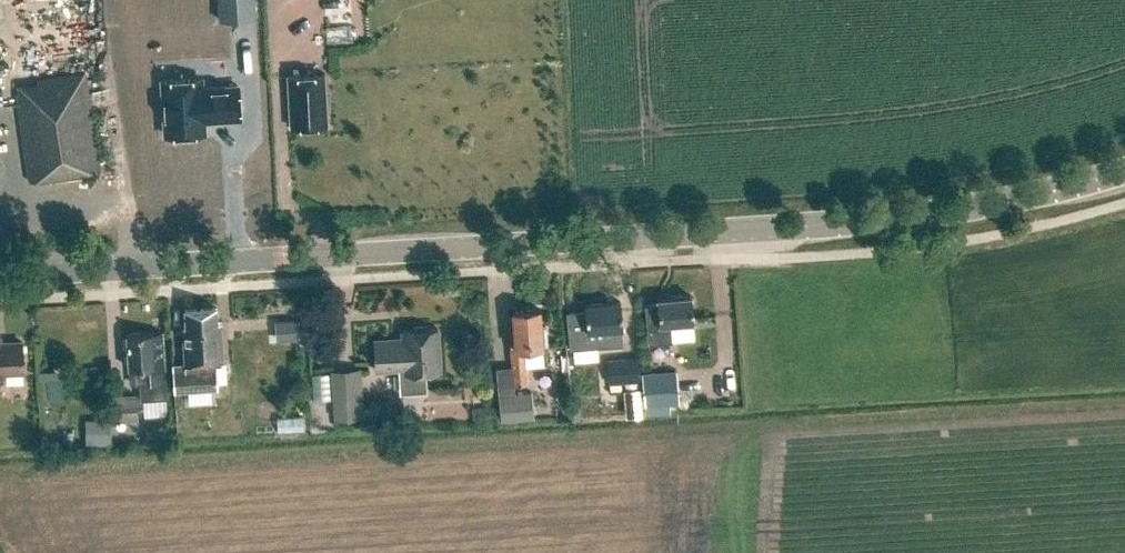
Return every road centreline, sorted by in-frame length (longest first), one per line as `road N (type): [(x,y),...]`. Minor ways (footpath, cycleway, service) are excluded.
road 1 (tertiary): [(0,277),(885,222),(1037,197),(1124,173)]

